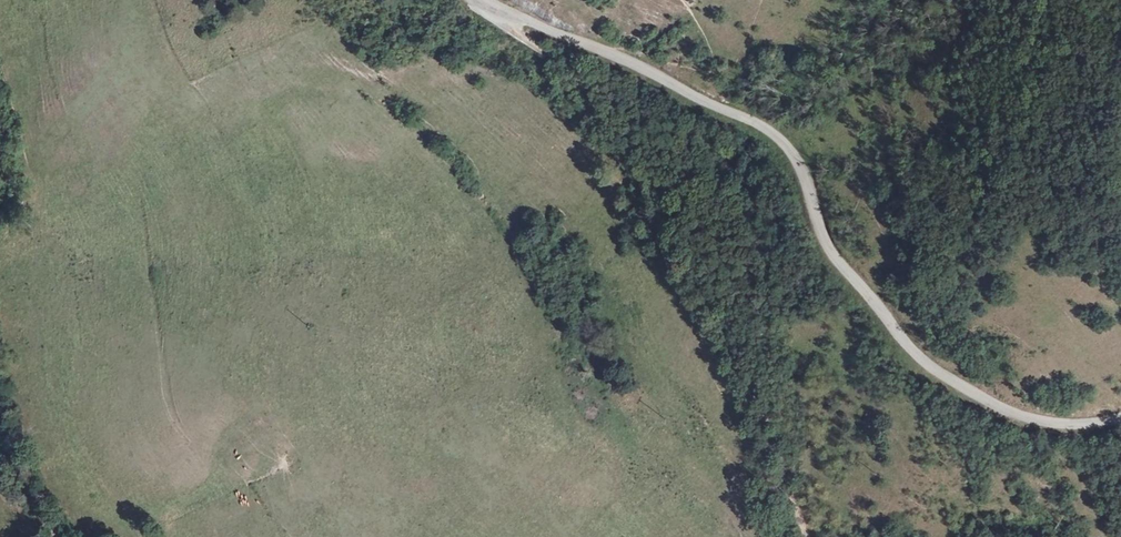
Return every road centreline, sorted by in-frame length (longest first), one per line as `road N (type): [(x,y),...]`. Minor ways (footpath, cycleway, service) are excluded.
road 1 (tertiary): [(1120,416),(1074,424),(1031,418),(953,380),(919,355),(837,258),(795,159),(765,128),(475,0)]
road 2 (track): [(771,429),(691,219),(655,163),(559,59),(490,7)]
road 3 (residential): [(69,536),(28,472),(0,393)]

